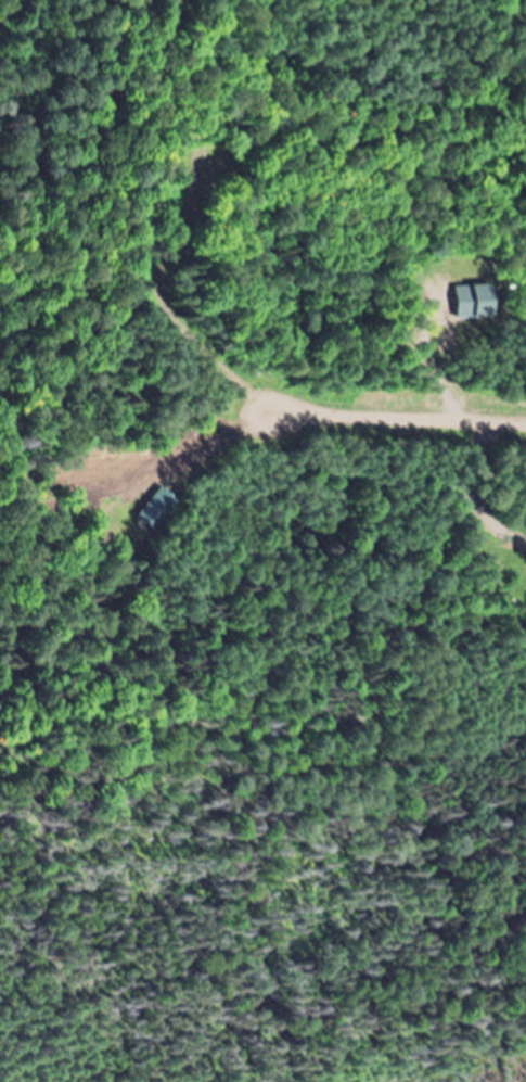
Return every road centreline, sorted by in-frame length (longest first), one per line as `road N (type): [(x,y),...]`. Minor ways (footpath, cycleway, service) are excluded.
road 1 (residential): [(525,423),(269,417)]

